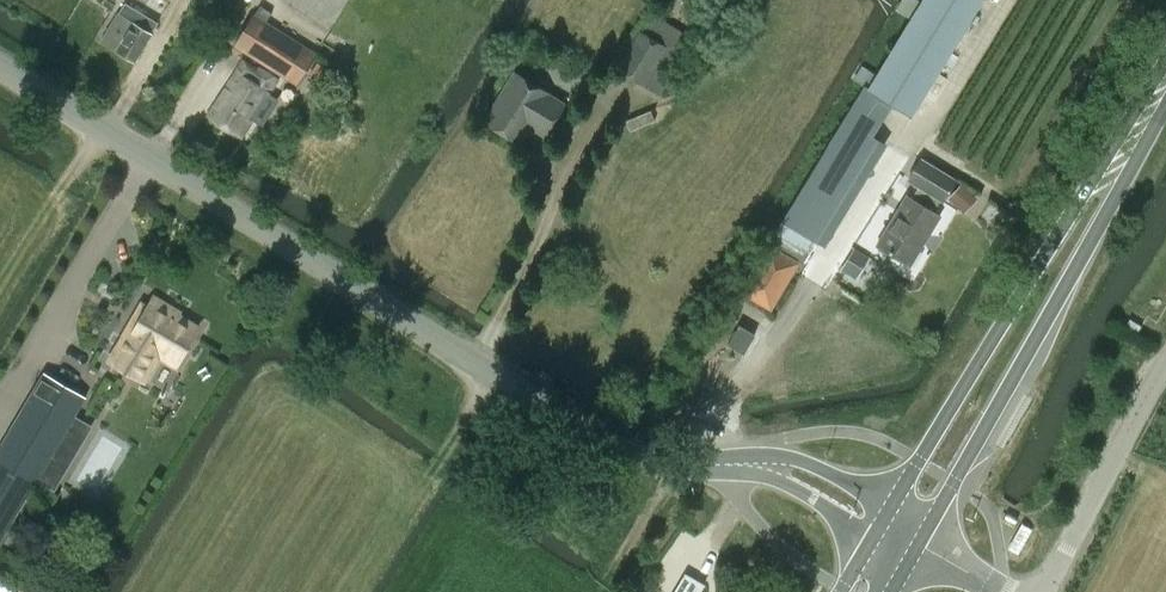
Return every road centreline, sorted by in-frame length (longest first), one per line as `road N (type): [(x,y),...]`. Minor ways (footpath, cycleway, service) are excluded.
road 1 (tertiary): [(713,464),(651,461),(590,434),(0,63)]
road 2 (primary): [(918,541),(1060,299),(1156,107)]
road 3 (primary): [(1156,107),(1121,144),(894,501)]
road 4 (unclassified): [(1043,591),(1165,361)]
road 5 (tertiary): [(894,501),(789,458),(742,455),(713,464)]
road 6 (tertiary): [(871,540),(779,482),(713,464)]
road 7 (track): [(606,584),(674,464)]

